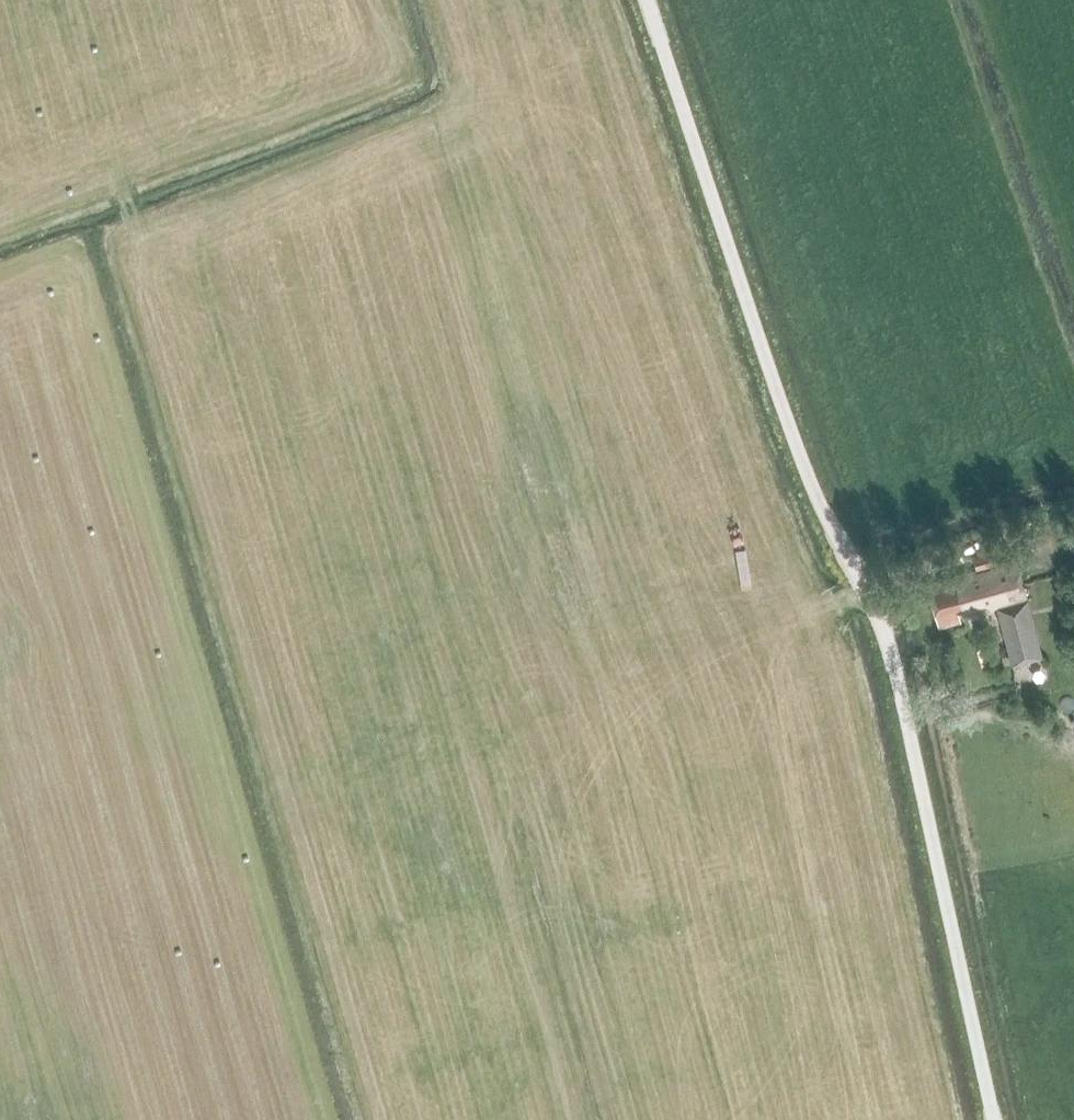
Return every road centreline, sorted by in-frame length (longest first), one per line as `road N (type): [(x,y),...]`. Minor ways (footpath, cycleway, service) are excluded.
road 1 (unclassified): [(992,1119),(869,594),(813,485),(648,0)]

